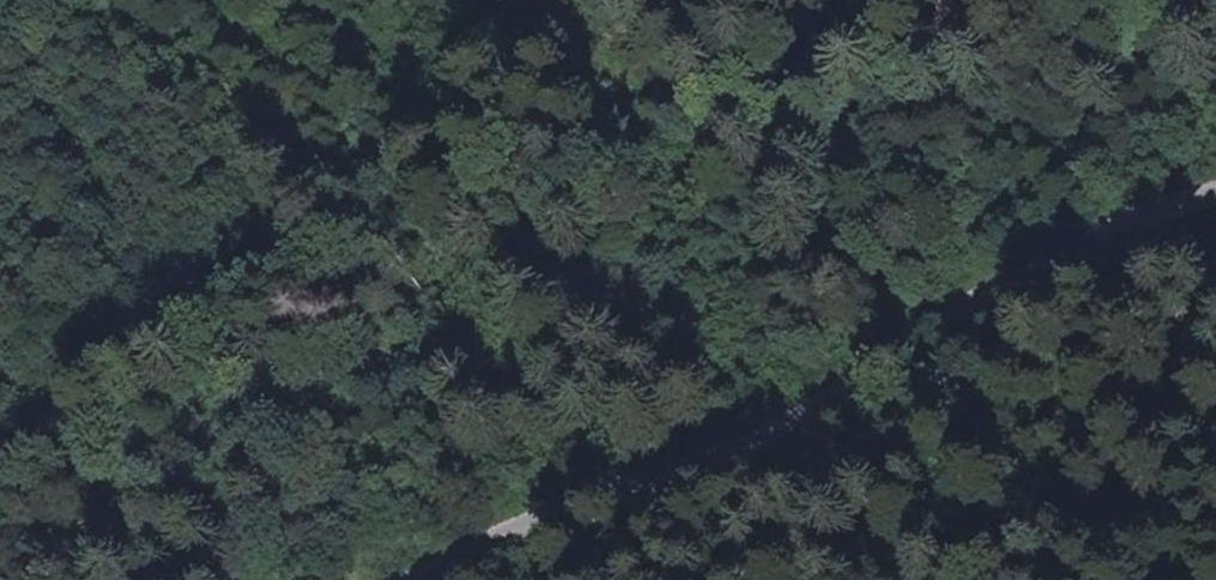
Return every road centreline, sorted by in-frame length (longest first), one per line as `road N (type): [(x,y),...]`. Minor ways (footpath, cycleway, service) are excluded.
road 1 (unclassified): [(420,579),(531,527),(736,454),(1013,290),(1215,201)]
road 2 (track): [(54,579),(183,439),(372,393),(750,149)]

